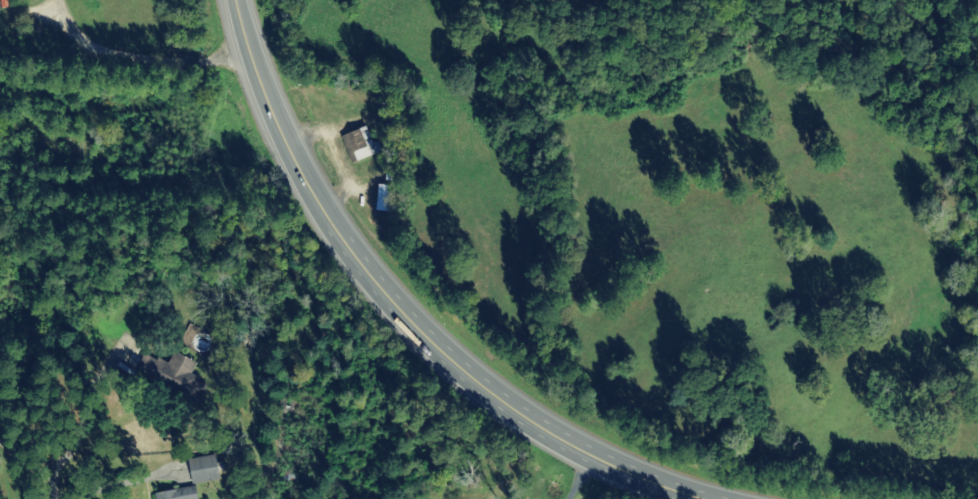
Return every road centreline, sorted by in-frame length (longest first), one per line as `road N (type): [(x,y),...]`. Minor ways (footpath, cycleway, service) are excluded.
road 1 (trunk): [(761,498),(652,478),(519,414),(372,270),(300,171),(266,90)]
road 2 (residential): [(36,498),(15,405),(15,310)]

